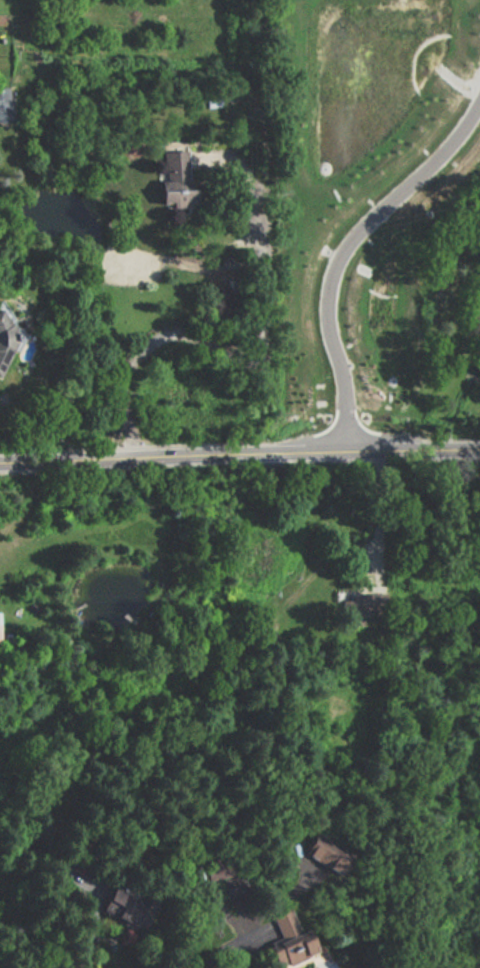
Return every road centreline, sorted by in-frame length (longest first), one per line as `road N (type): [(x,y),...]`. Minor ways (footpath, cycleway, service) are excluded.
road 1 (tertiary): [(479,449),(0,464)]
road 2 (residential): [(354,452),(348,369),(331,319),(332,277),(353,237),(423,170),(479,99)]
road 3 (track): [(432,450),(447,579)]

